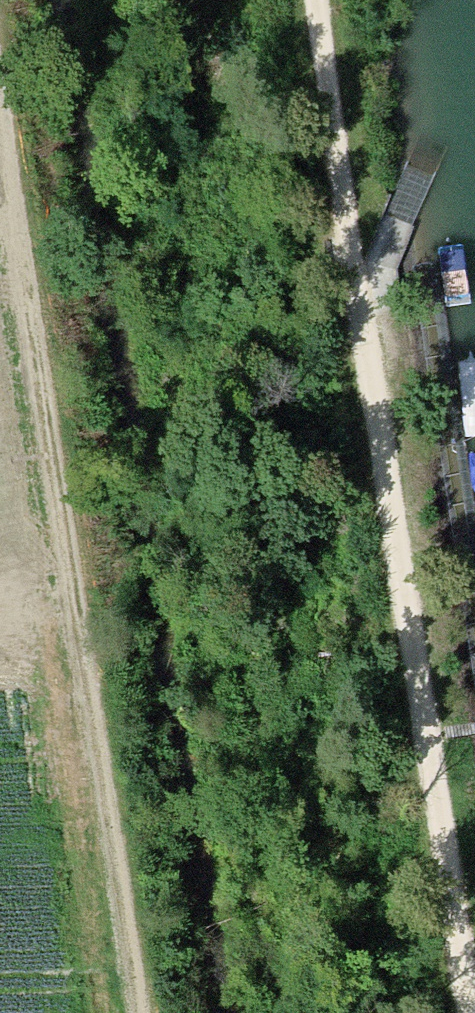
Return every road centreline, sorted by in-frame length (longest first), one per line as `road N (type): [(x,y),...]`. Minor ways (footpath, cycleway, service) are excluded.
road 1 (track): [(314,0),(458,1012)]
road 2 (track): [(144,1012),(0,160)]

